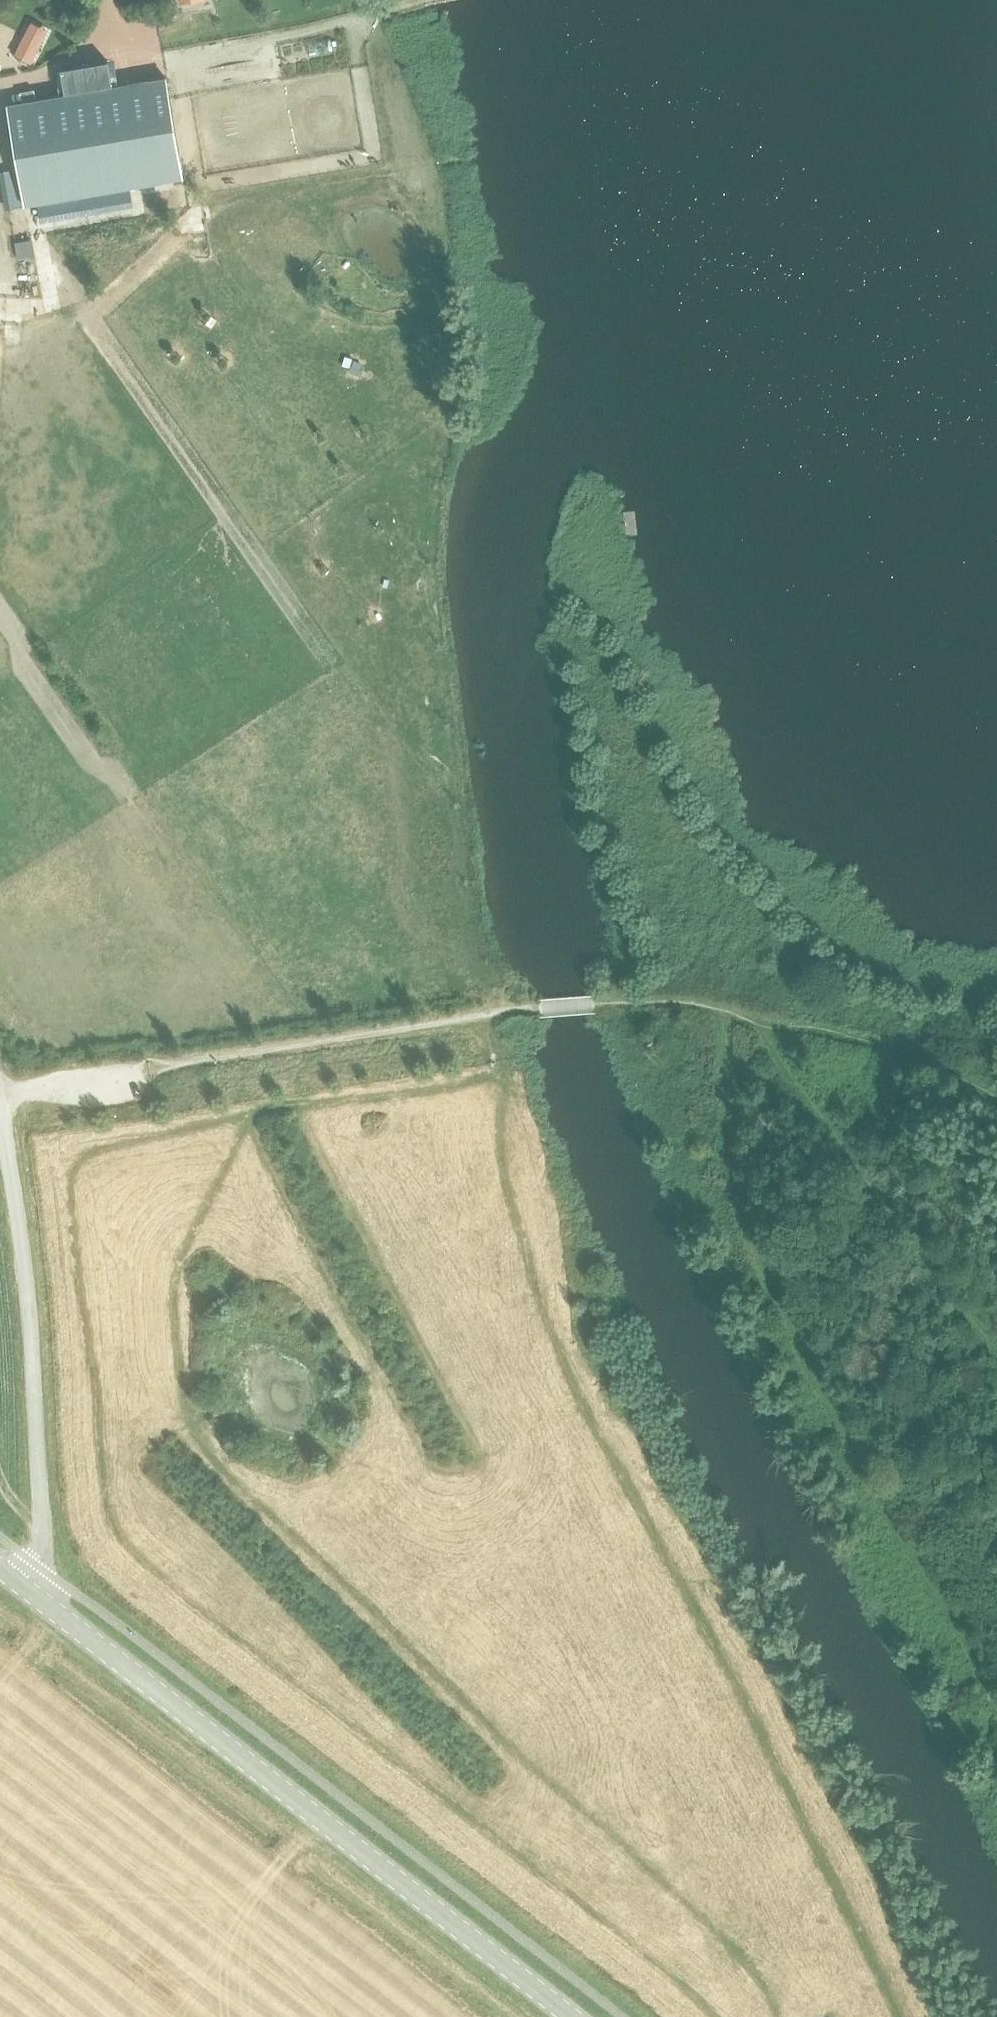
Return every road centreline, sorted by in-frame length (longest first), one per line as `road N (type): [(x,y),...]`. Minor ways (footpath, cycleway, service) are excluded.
road 1 (secondary): [(572,2016),(19,1581)]
road 2 (unclassified): [(0,1094),(503,1011),(596,1005)]
road 3 (unclassified): [(19,1581),(37,1557),(43,1529),(30,1319),(0,1099)]

